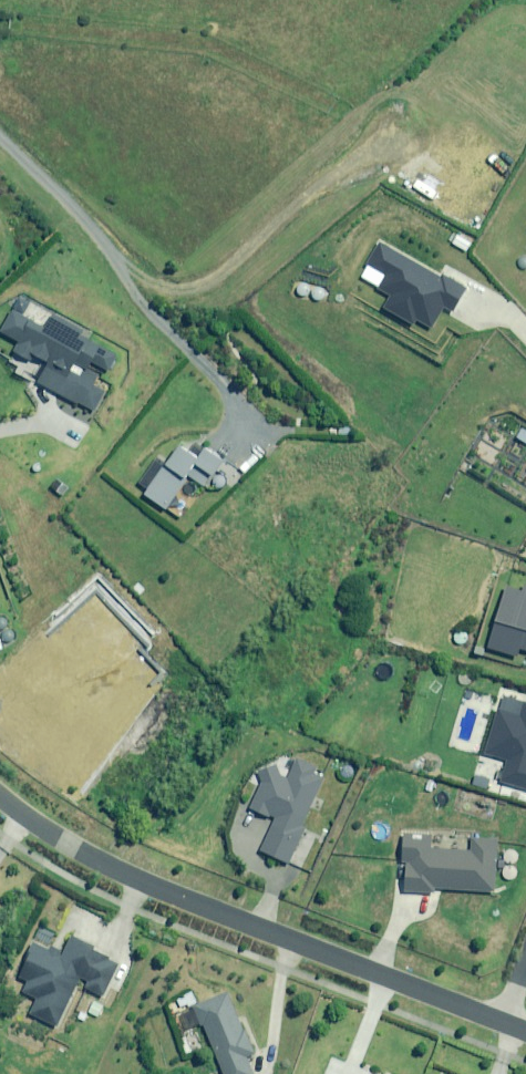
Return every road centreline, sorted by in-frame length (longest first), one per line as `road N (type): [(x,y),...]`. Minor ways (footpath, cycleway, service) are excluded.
road 1 (residential): [(504,1022),(145,883),(0,794)]
road 2 (track): [(119,267),(164,290),(198,287),(391,128)]
road 3 (unclassified): [(191,354),(135,295),(106,245),(0,139)]

